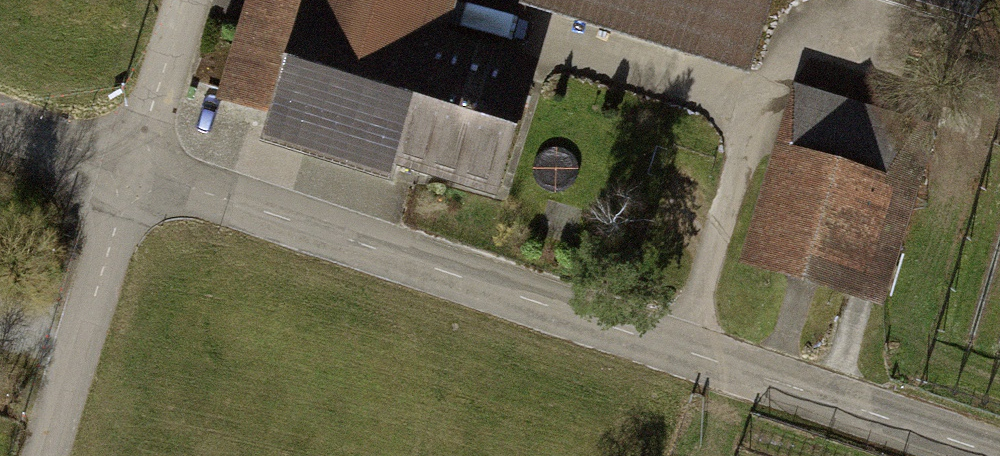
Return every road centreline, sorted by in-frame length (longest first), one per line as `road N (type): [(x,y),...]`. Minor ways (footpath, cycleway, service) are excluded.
road 1 (unclassified): [(131,171),(996,455)]
road 2 (unclassified): [(131,171),(44,455)]
road 3 (unclassified): [(183,0),(131,171)]
road 4 (unclassified): [(0,124),(131,171)]

